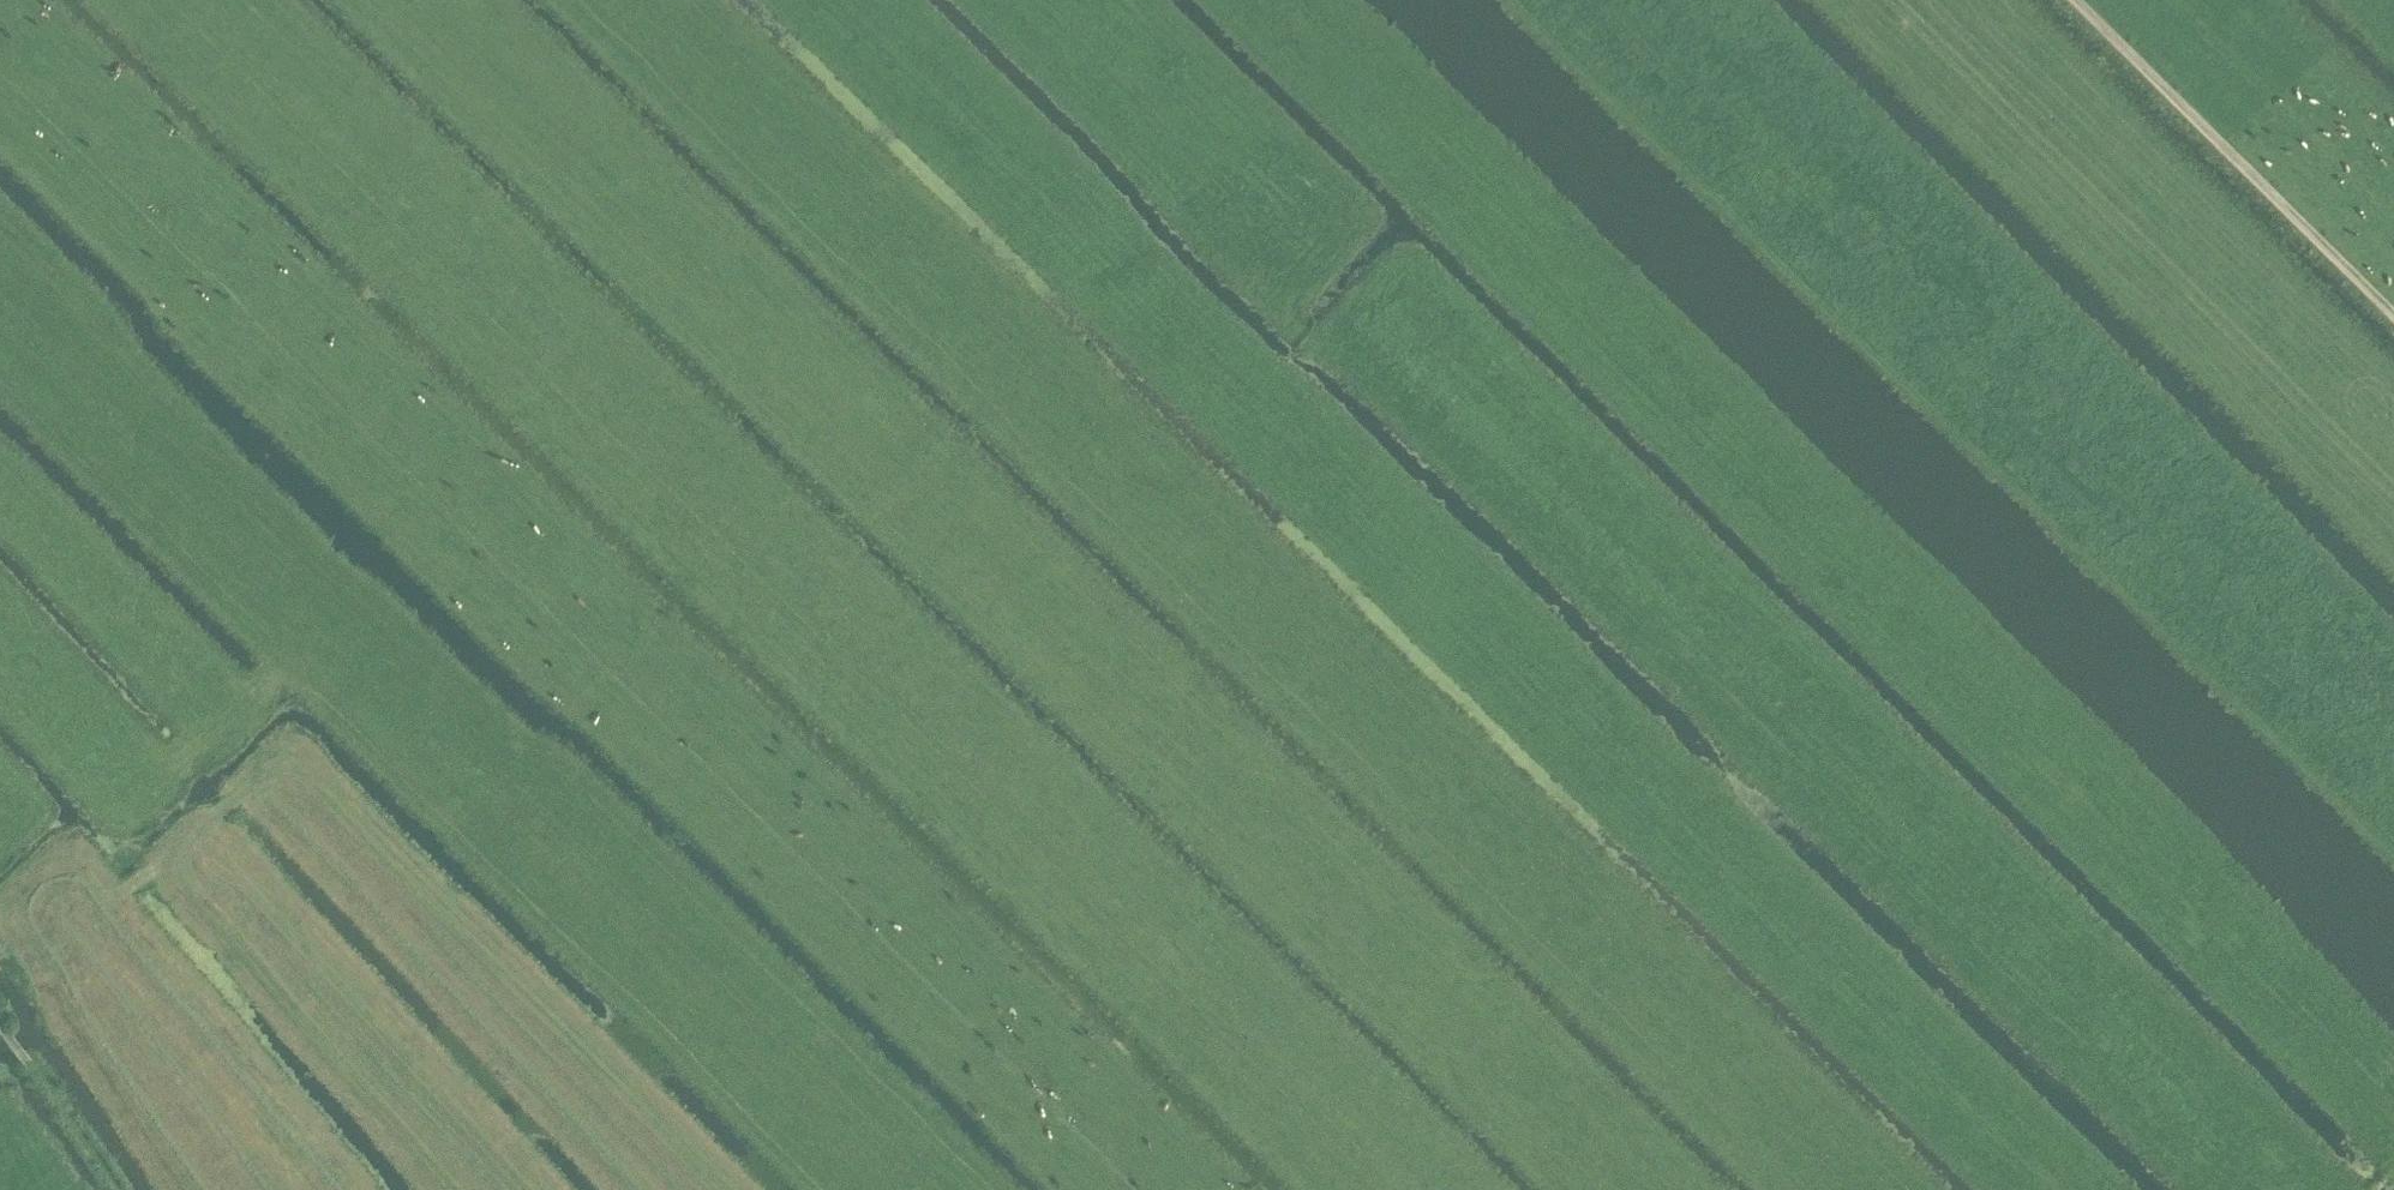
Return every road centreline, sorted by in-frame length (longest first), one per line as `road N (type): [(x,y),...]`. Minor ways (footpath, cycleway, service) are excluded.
road 1 (track): [(2393,310),(2079,0)]

